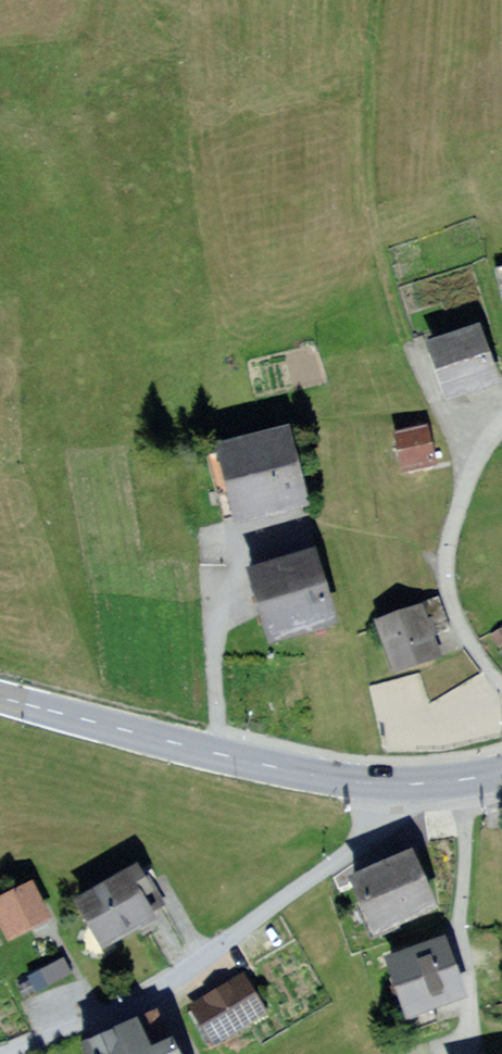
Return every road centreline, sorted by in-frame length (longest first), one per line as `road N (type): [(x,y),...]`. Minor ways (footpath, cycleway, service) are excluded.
road 1 (residential): [(0,1053),(157,990),(358,846),(377,830),(393,786)]
road 2 (track): [(467,454),(436,402),(378,248),(370,181),(379,0)]
road 3 (primary): [(393,786),(309,775),(0,697)]
road 4 (residential): [(501,678),(456,616),(441,559),(467,454),(501,412)]

